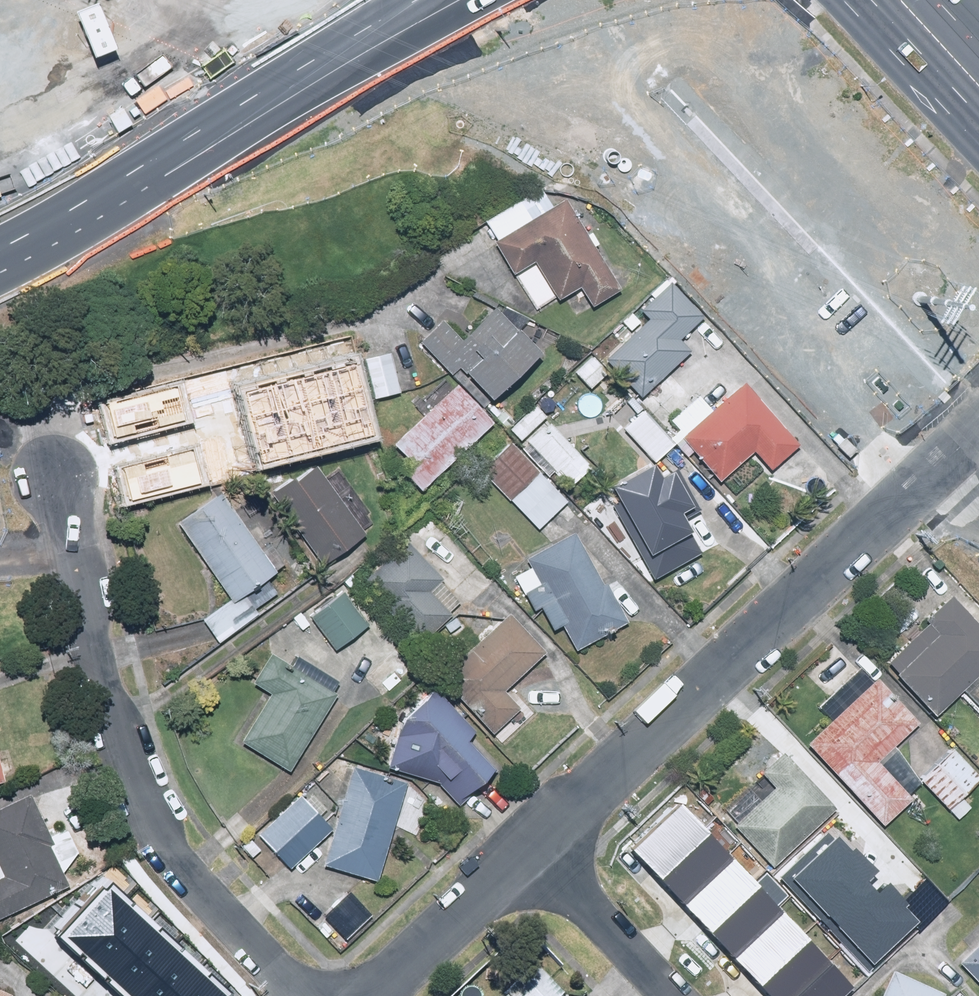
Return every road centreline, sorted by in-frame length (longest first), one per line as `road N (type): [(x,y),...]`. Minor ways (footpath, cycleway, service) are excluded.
road 1 (residential): [(978,427),(526,852)]
road 2 (residential): [(300,995),(151,824),(112,725),(54,477)]
road 3 (primary): [(430,0),(116,195),(0,257)]
road 4 (primary): [(978,268),(942,223),(884,48),(852,0)]
road 5 (primary): [(276,0),(0,108)]
road 6 (residential): [(526,852),(373,995)]
road 7 (residential): [(526,852),(668,995)]

